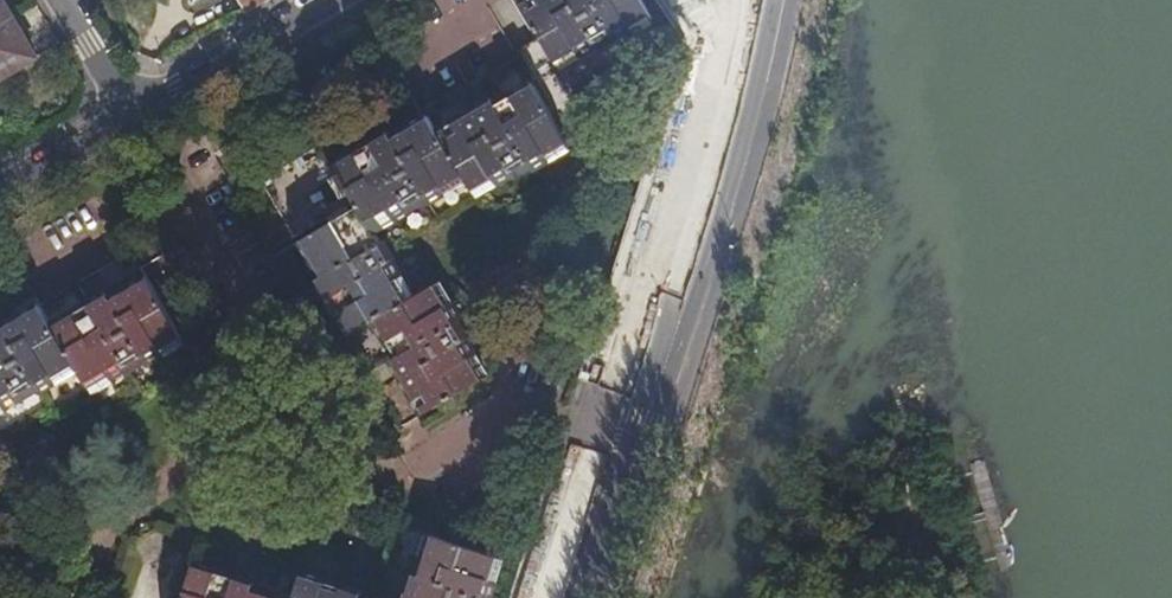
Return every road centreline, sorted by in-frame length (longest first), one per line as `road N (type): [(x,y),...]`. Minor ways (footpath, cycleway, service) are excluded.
road 1 (tertiary): [(774,0),(712,261),(599,597)]
road 2 (residential): [(330,0),(137,115)]
road 3 (residential): [(0,196),(137,115)]
road 4 (residential): [(137,115),(62,0)]

